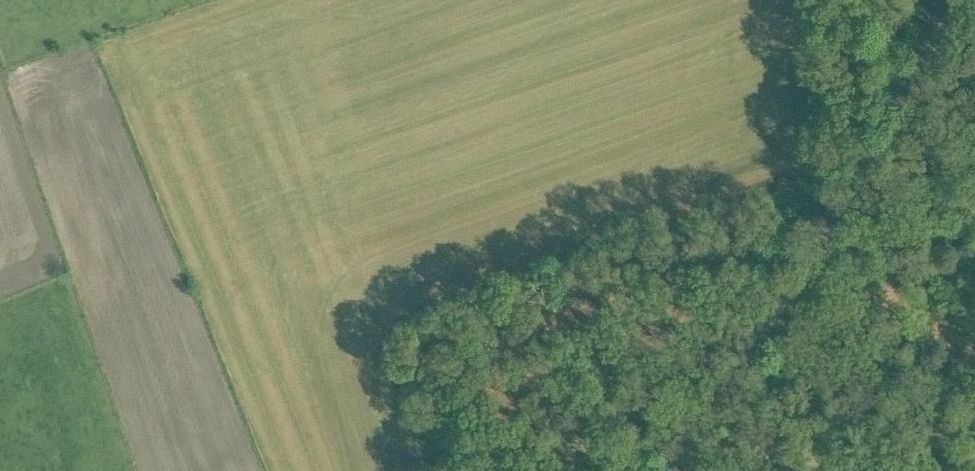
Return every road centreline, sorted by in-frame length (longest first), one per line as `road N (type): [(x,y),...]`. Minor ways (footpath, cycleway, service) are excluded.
road 1 (tertiary): [(670,470),(889,133),(947,0)]

